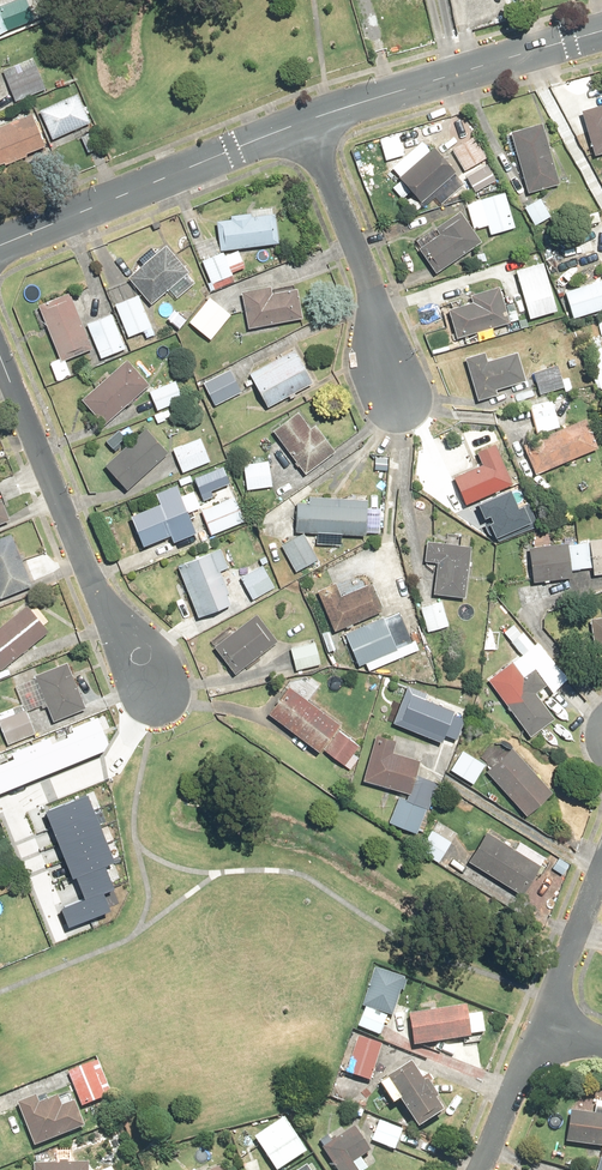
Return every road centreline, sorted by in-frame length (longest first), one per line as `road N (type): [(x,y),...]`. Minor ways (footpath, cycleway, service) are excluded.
road 1 (residential): [(149,679),(103,606),(0,352)]
road 2 (tertiary): [(305,121),(0,244)]
road 3 (tertiary): [(601,30),(305,121)]
road 4 (residential): [(386,388),(377,300),(305,121)]
road 5 (residential): [(149,679),(107,758),(13,797)]
road 6 (residential): [(601,870),(543,1026)]
road 7 (residential): [(543,1026),(480,1169)]

